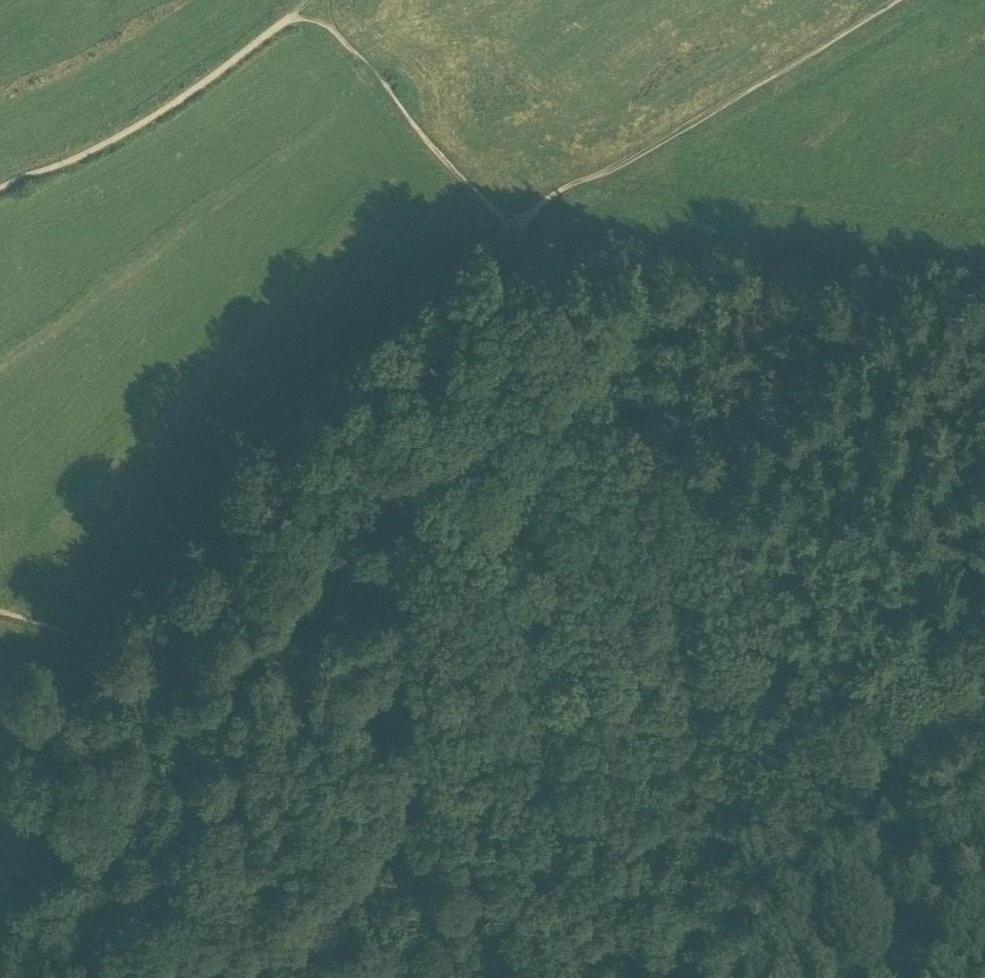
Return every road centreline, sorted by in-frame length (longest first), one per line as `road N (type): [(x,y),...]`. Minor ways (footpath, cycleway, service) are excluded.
road 1 (track): [(522,257),(893,722)]
road 2 (track): [(196,689),(254,546),(309,471),(470,340),(522,257)]
road 3 (track): [(631,864),(725,846),(776,814),(984,644)]
road 4 (track): [(311,0),(167,108),(0,188)]
road 5 (track): [(631,864),(274,919)]
road 6 (track): [(310,1),(513,244)]
road 7 (track): [(172,977),(200,881),(208,799),(196,689)]
road 8 (track): [(870,977),(872,956),(851,929),(684,901),(631,864)]
road 9 (track): [(274,919),(261,807),(224,722),(196,689)]
road 10 (track): [(196,689),(171,669),(0,613)]

